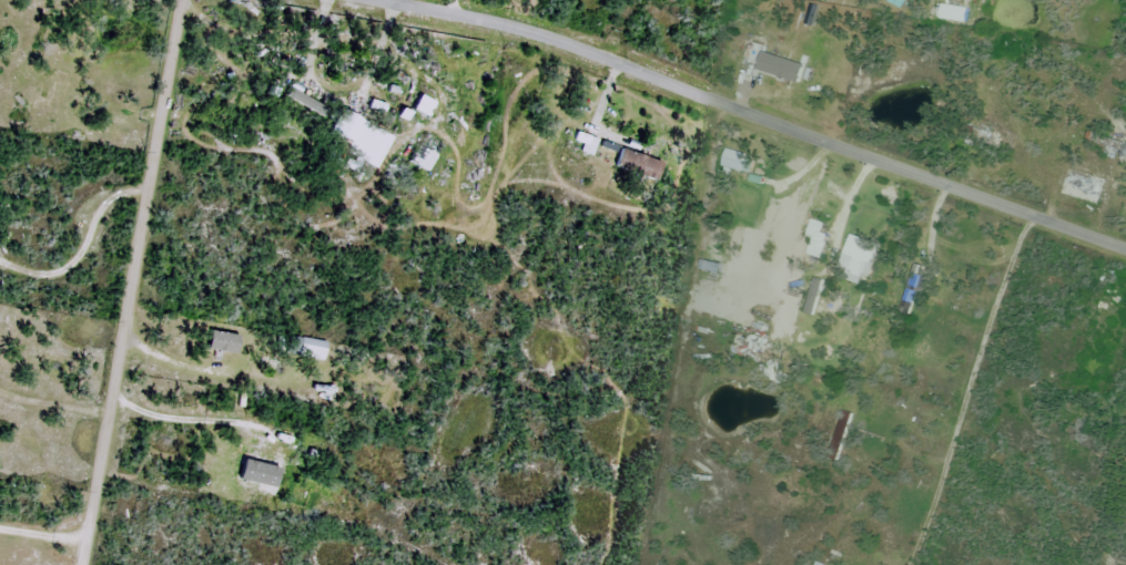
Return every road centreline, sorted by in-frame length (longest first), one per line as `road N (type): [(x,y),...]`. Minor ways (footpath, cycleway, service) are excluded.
road 1 (residential): [(368,0),(550,38),(1125,251)]
road 2 (residential): [(184,0),(82,564)]

